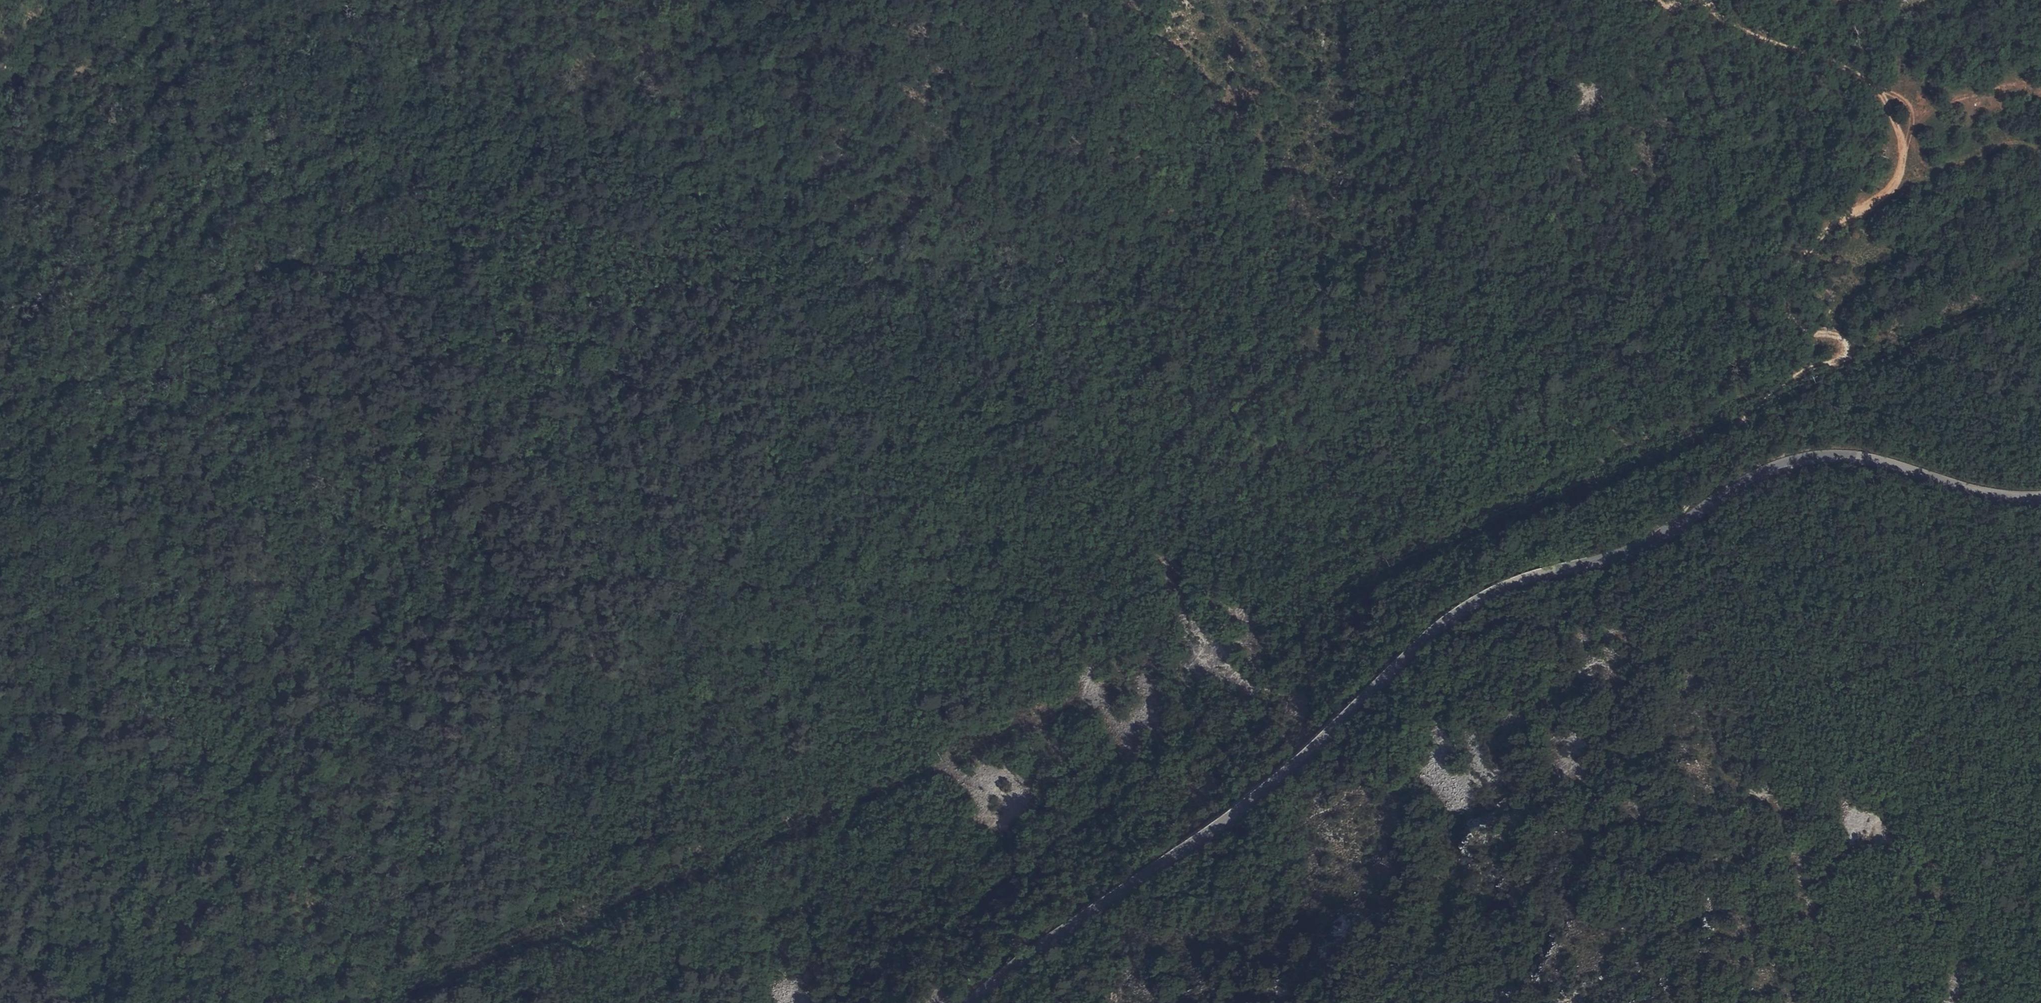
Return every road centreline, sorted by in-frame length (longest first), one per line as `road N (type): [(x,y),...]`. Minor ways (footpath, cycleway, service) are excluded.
road 1 (secondary): [(2040,496),(1998,495),(1842,453),(1804,455),(1730,490),(1651,544),(1522,582),(1443,628),(1210,836),(1039,950),(976,1002)]
road 2 (track): [(1722,0),(1764,42),(1877,89),(1909,136),(1900,175),(1801,266),(1800,319),(1843,338),(1839,350),(1761,398),(1688,493),(1681,524)]

